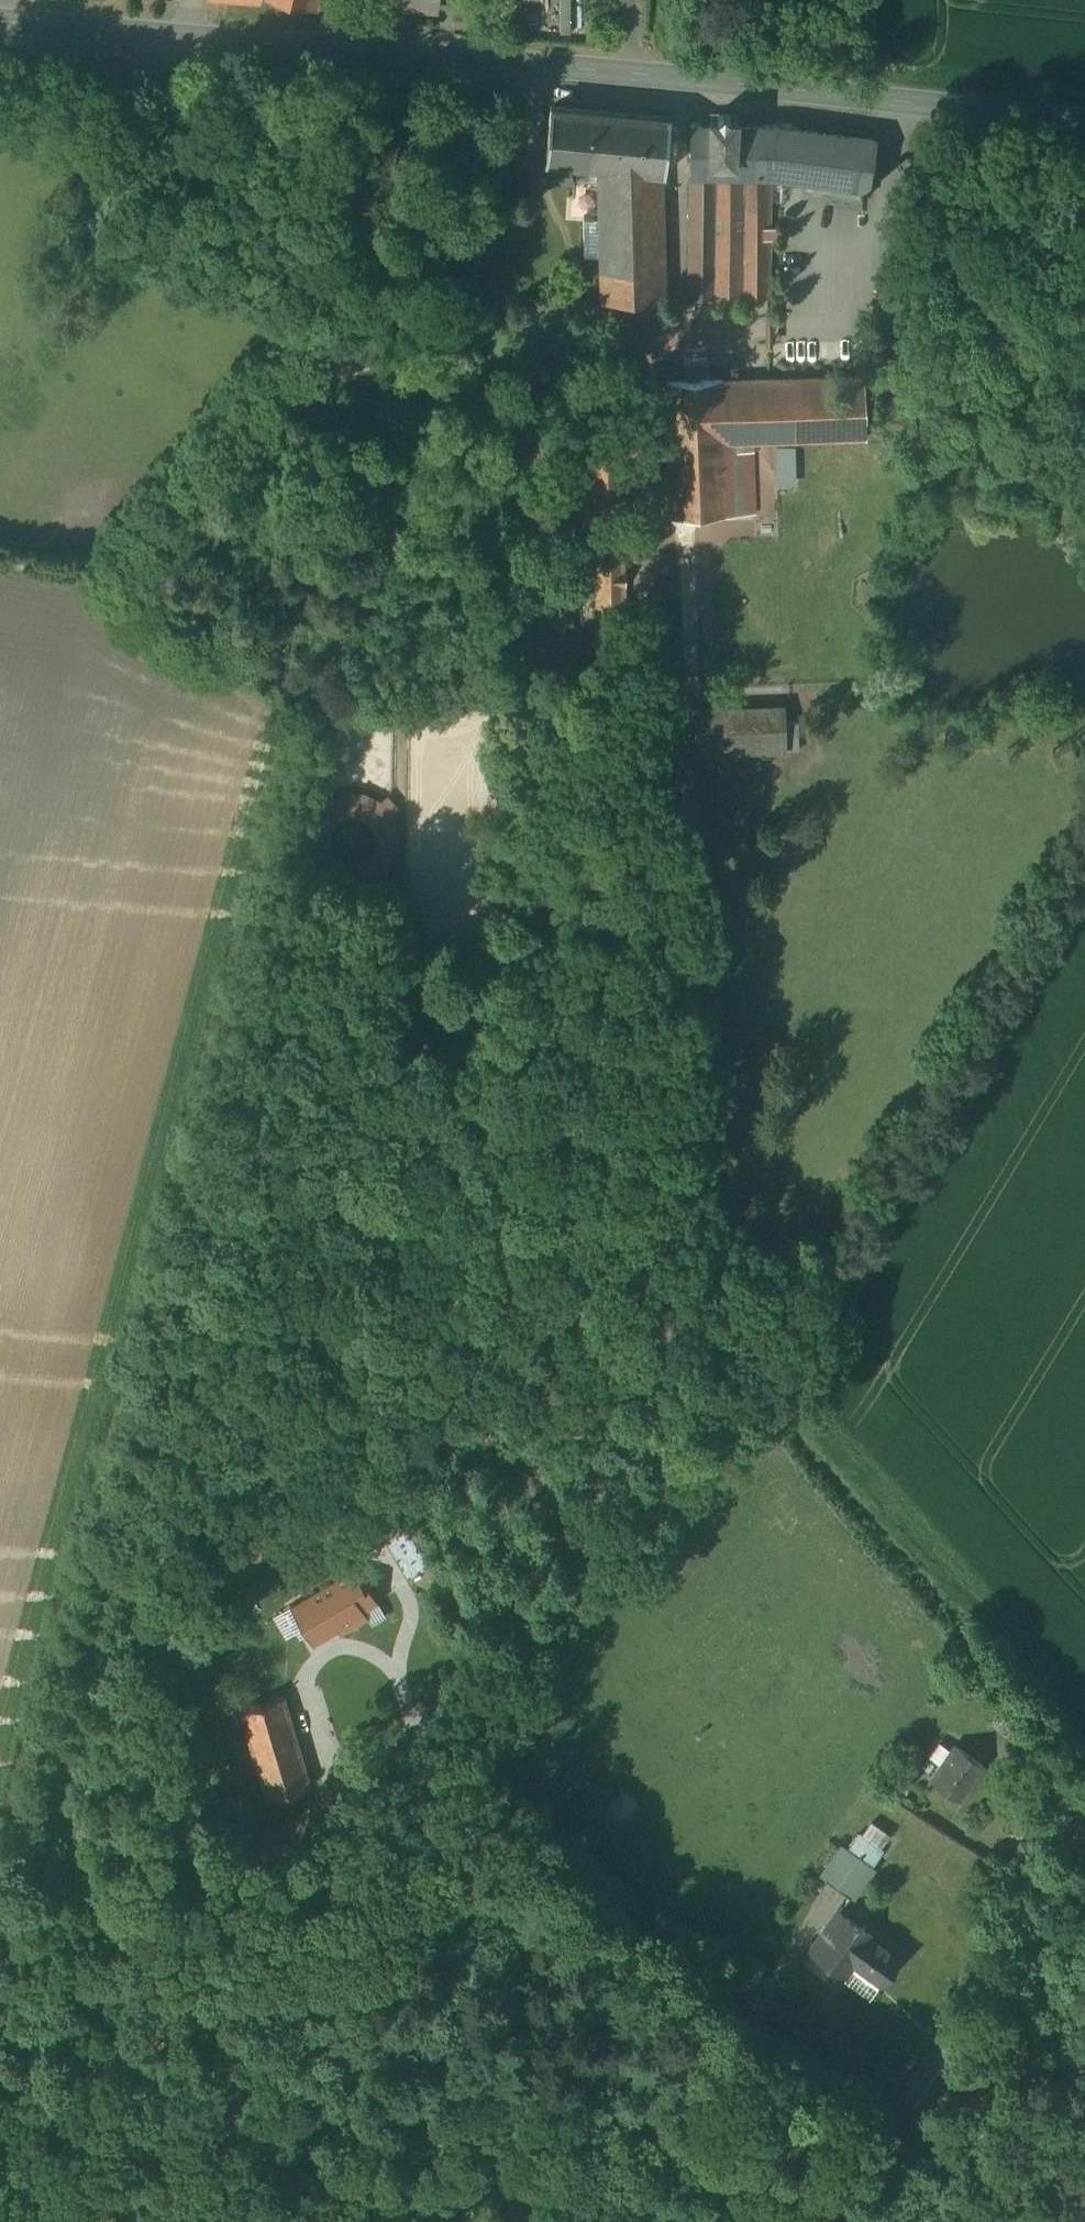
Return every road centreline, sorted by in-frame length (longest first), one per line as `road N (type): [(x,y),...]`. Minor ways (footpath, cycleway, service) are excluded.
road 1 (track): [(649,698),(668,1447),(534,1633),(391,1755)]
road 2 (secondary): [(1084,123),(634,74),(0,23)]
road 3 (track): [(0,2061),(79,2019),(198,1910),(391,1755)]

